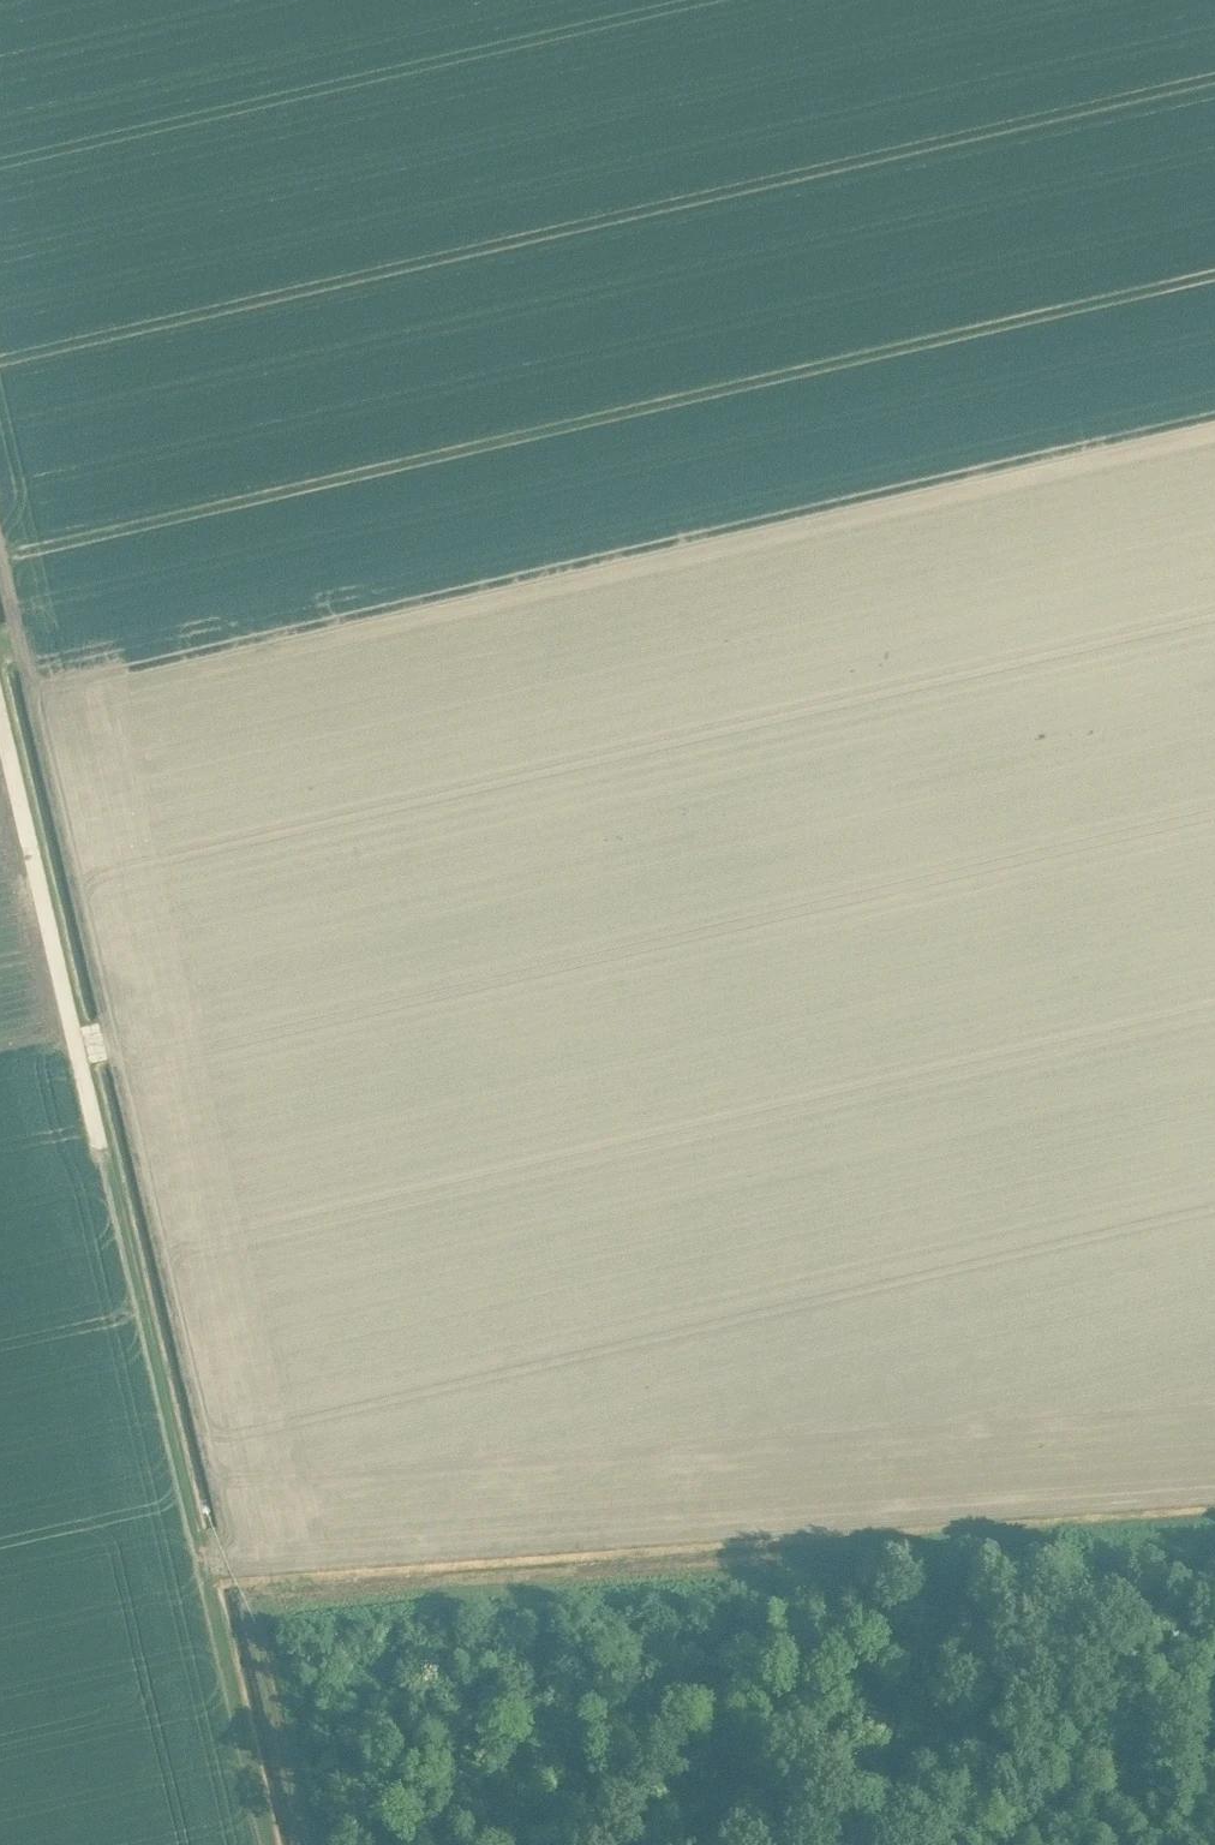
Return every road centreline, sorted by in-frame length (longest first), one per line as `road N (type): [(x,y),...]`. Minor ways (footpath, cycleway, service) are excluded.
road 1 (track): [(1214,1769),(1114,1756),(1026,1779),(875,1844)]

